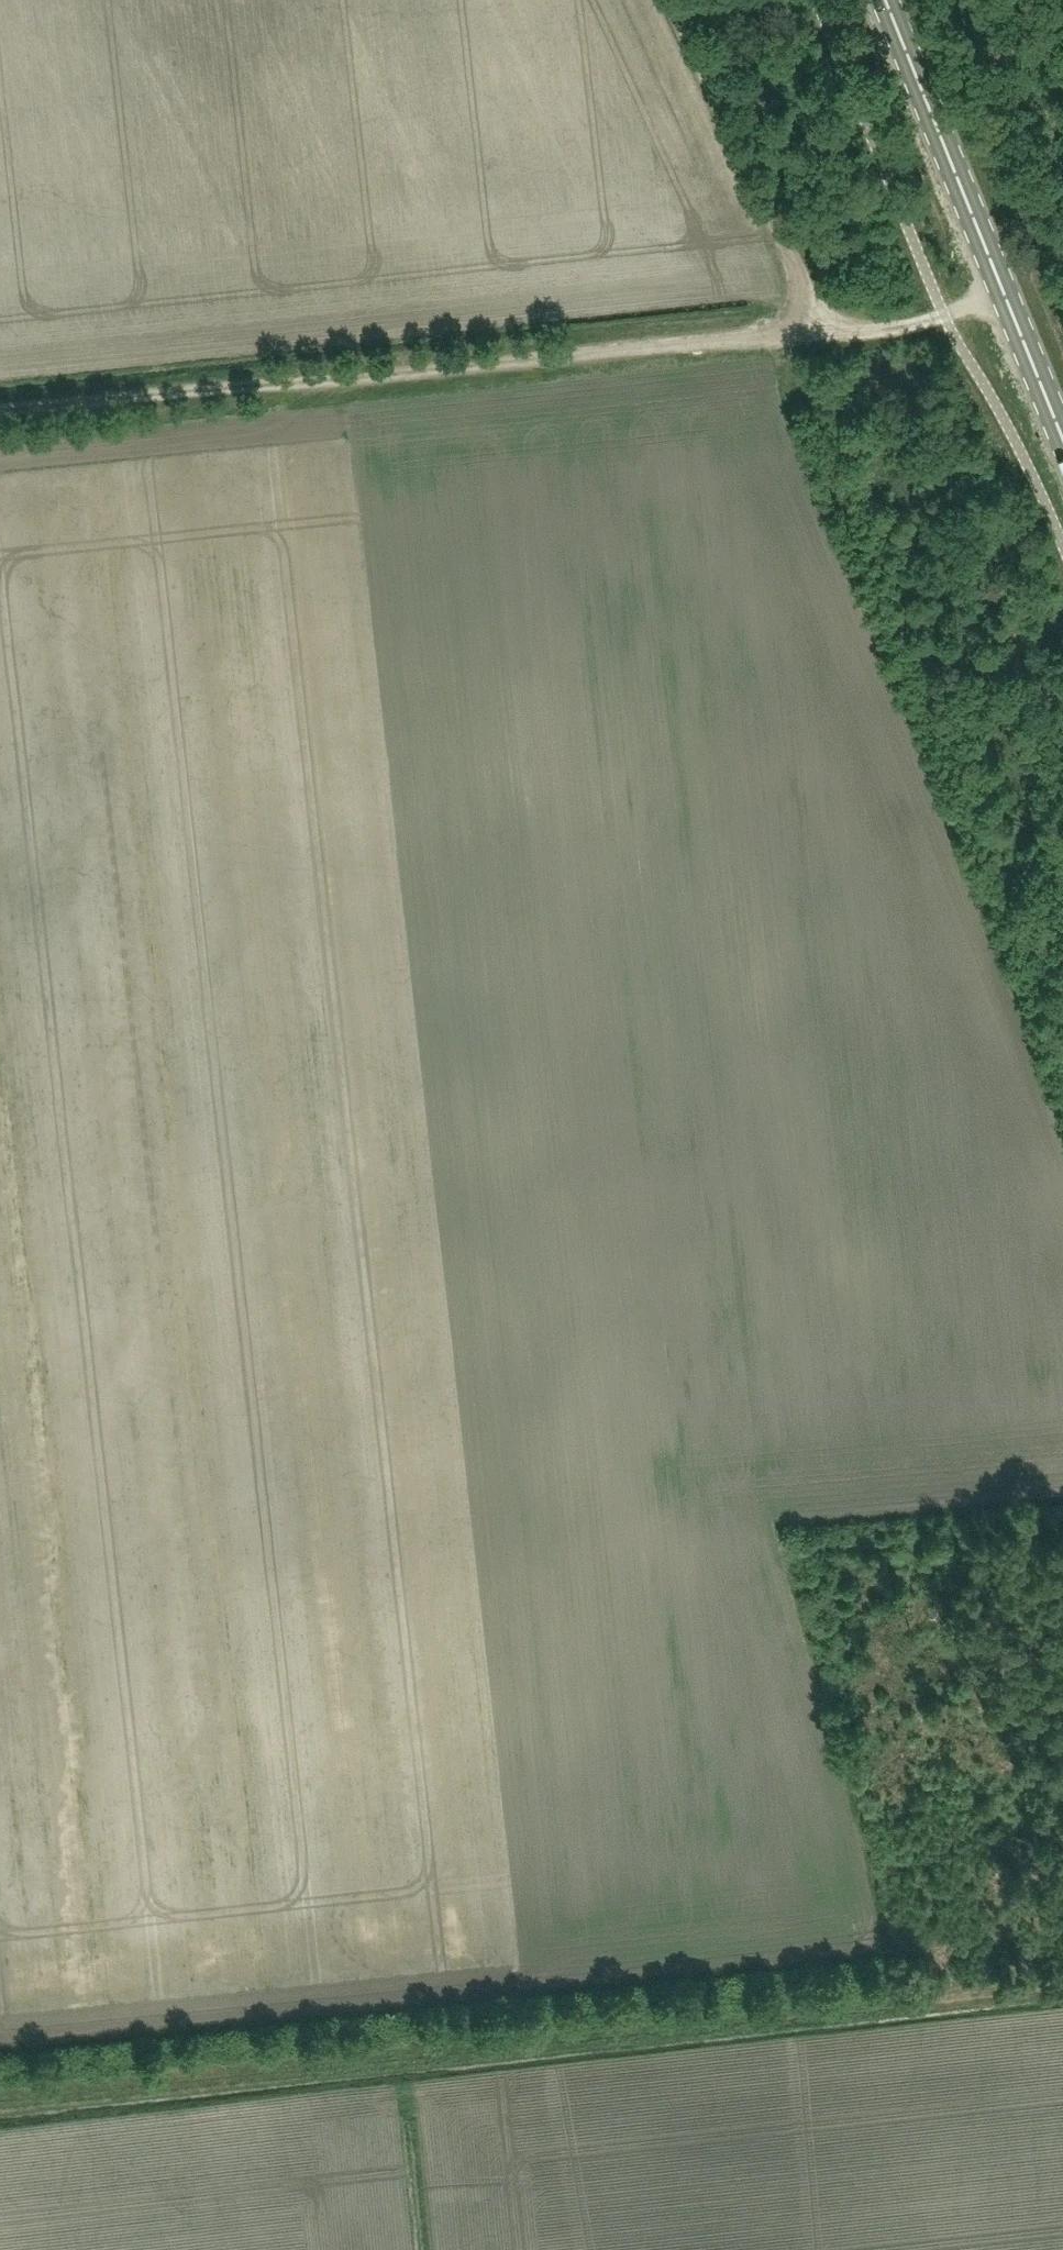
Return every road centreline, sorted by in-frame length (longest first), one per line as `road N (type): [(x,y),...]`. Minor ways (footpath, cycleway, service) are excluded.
road 1 (track): [(0,2095),(1062,1984)]
road 2 (primary): [(1062,442),(883,0)]

